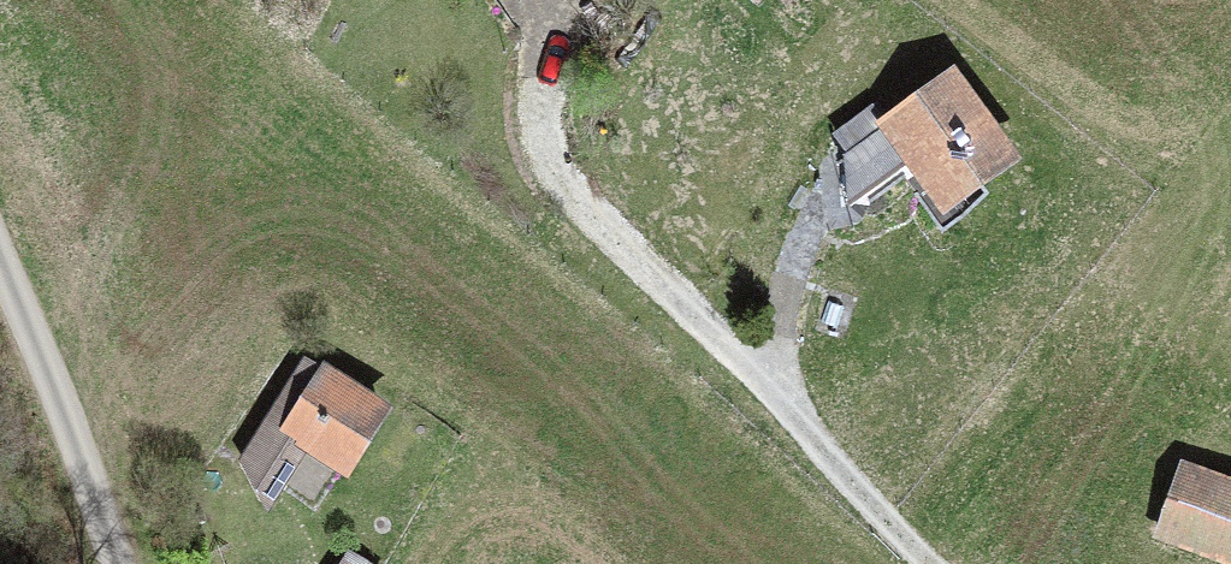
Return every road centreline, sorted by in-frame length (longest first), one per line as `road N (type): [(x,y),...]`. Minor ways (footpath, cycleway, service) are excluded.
road 1 (track): [(547,67),(549,168),(926,563)]
road 2 (unclassified): [(116,563),(0,296)]
road 3 (track): [(793,419),(779,288),(796,239)]

